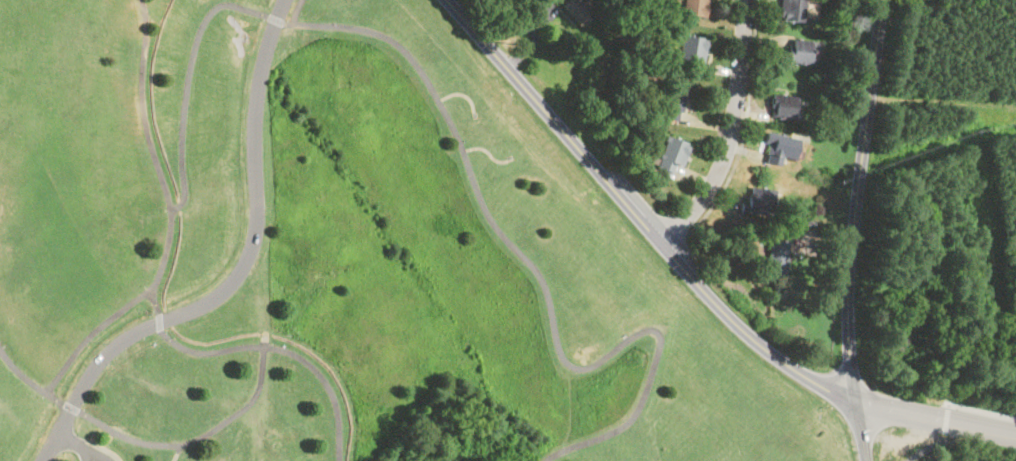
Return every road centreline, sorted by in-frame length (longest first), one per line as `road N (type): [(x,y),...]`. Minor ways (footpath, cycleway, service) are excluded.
road 1 (tertiary): [(857,402),(771,355),(731,319),(445,0)]
road 2 (tertiary): [(857,402),(848,273),(882,0)]
road 3 (residential): [(660,241),(695,207),(729,143),(748,0)]
road 4 (tertiary): [(857,402),(1015,438)]

